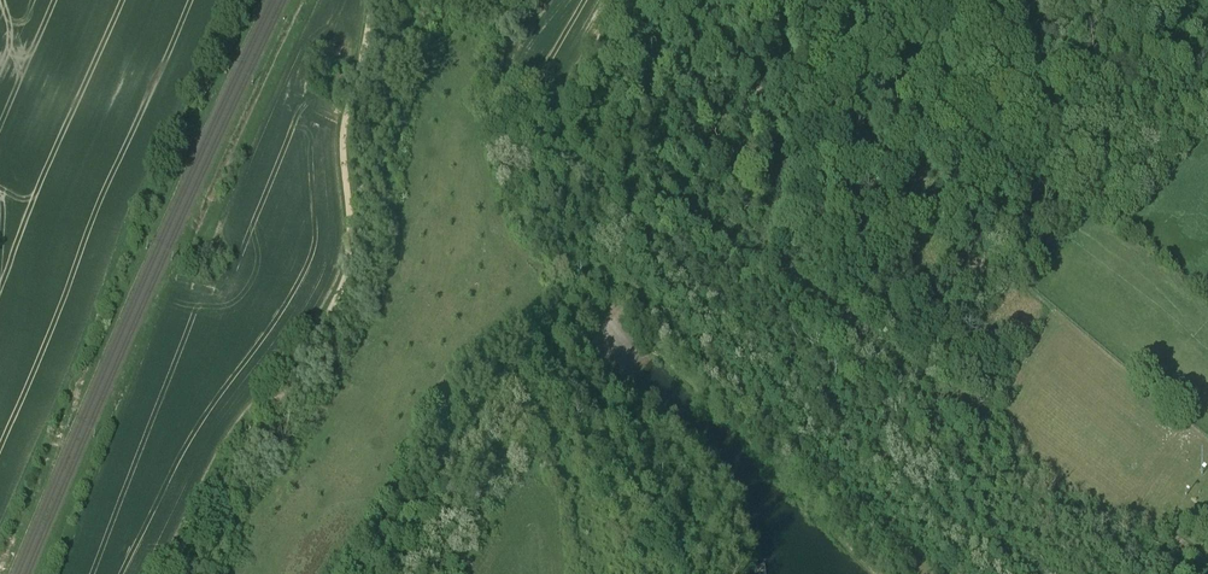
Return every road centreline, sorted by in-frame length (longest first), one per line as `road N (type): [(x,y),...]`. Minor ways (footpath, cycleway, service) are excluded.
road 1 (track): [(175,573),(229,459),(279,405),(344,289),(351,257),(347,131),(377,0)]
road 2 (track): [(866,573),(767,466),(614,329),(502,147),(494,109)]
road 3 (track): [(494,109),(505,63),(553,0)]

